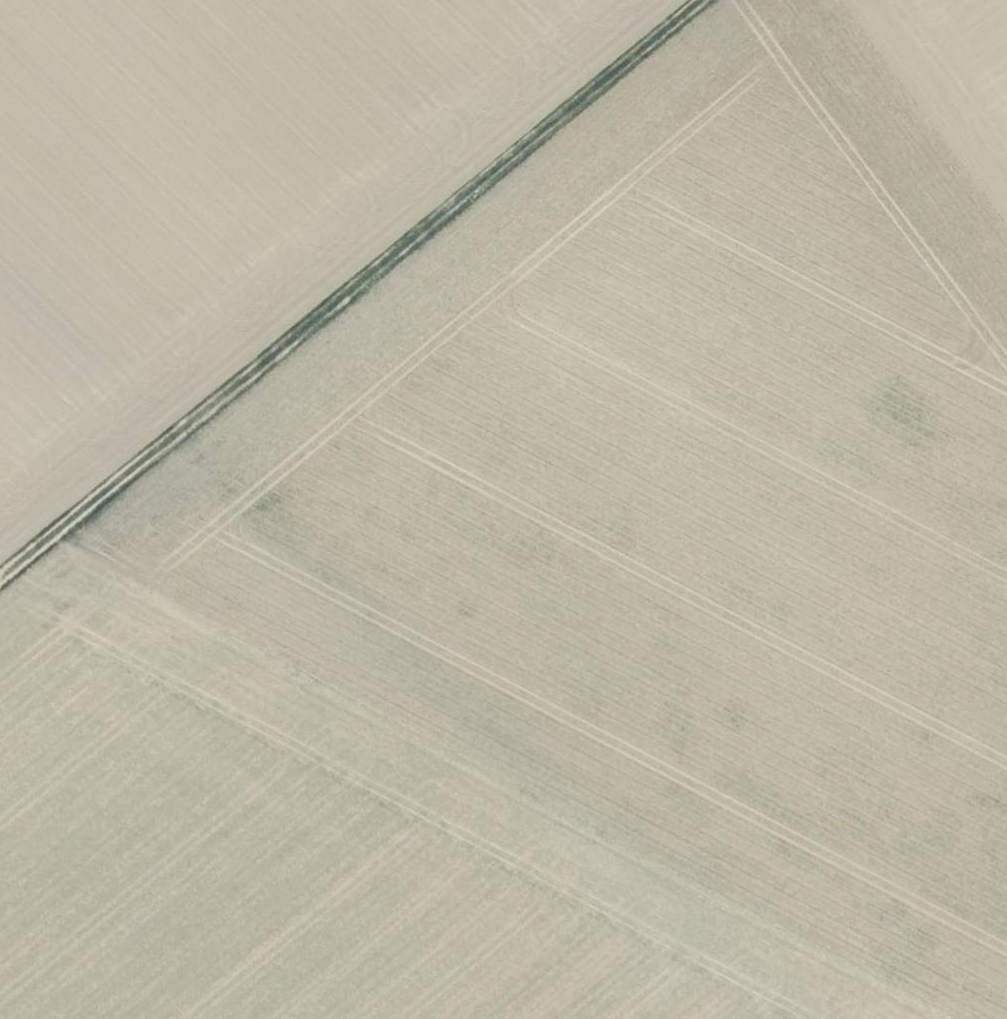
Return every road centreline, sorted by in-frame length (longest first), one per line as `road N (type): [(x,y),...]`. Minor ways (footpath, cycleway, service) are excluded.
road 1 (track): [(0,578),(712,0)]

